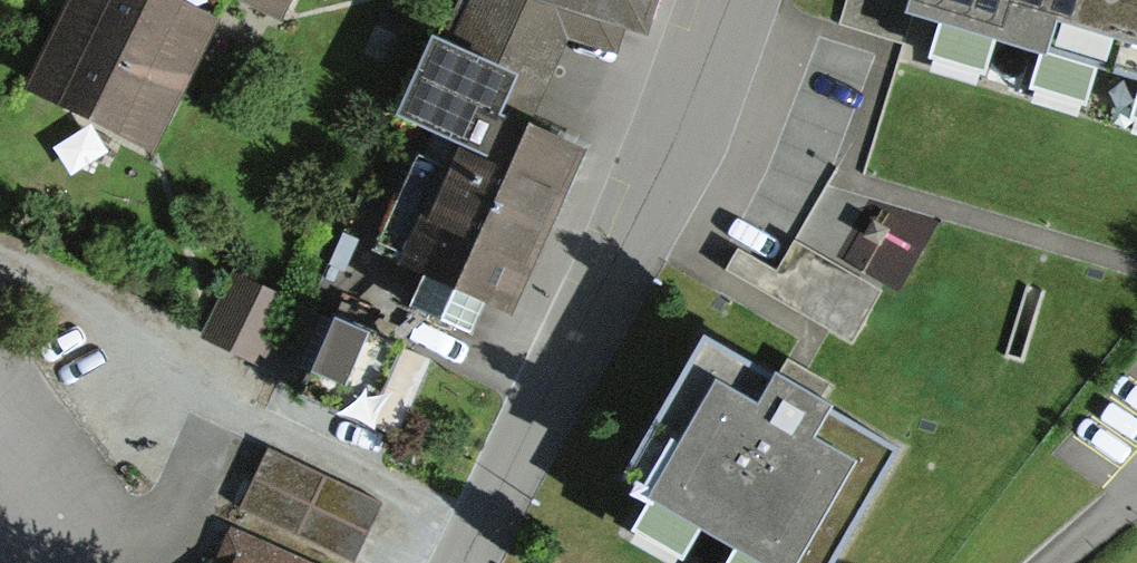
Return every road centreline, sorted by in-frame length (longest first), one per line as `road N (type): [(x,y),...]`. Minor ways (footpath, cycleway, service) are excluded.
road 1 (residential): [(463,562),(675,146),(723,0)]

